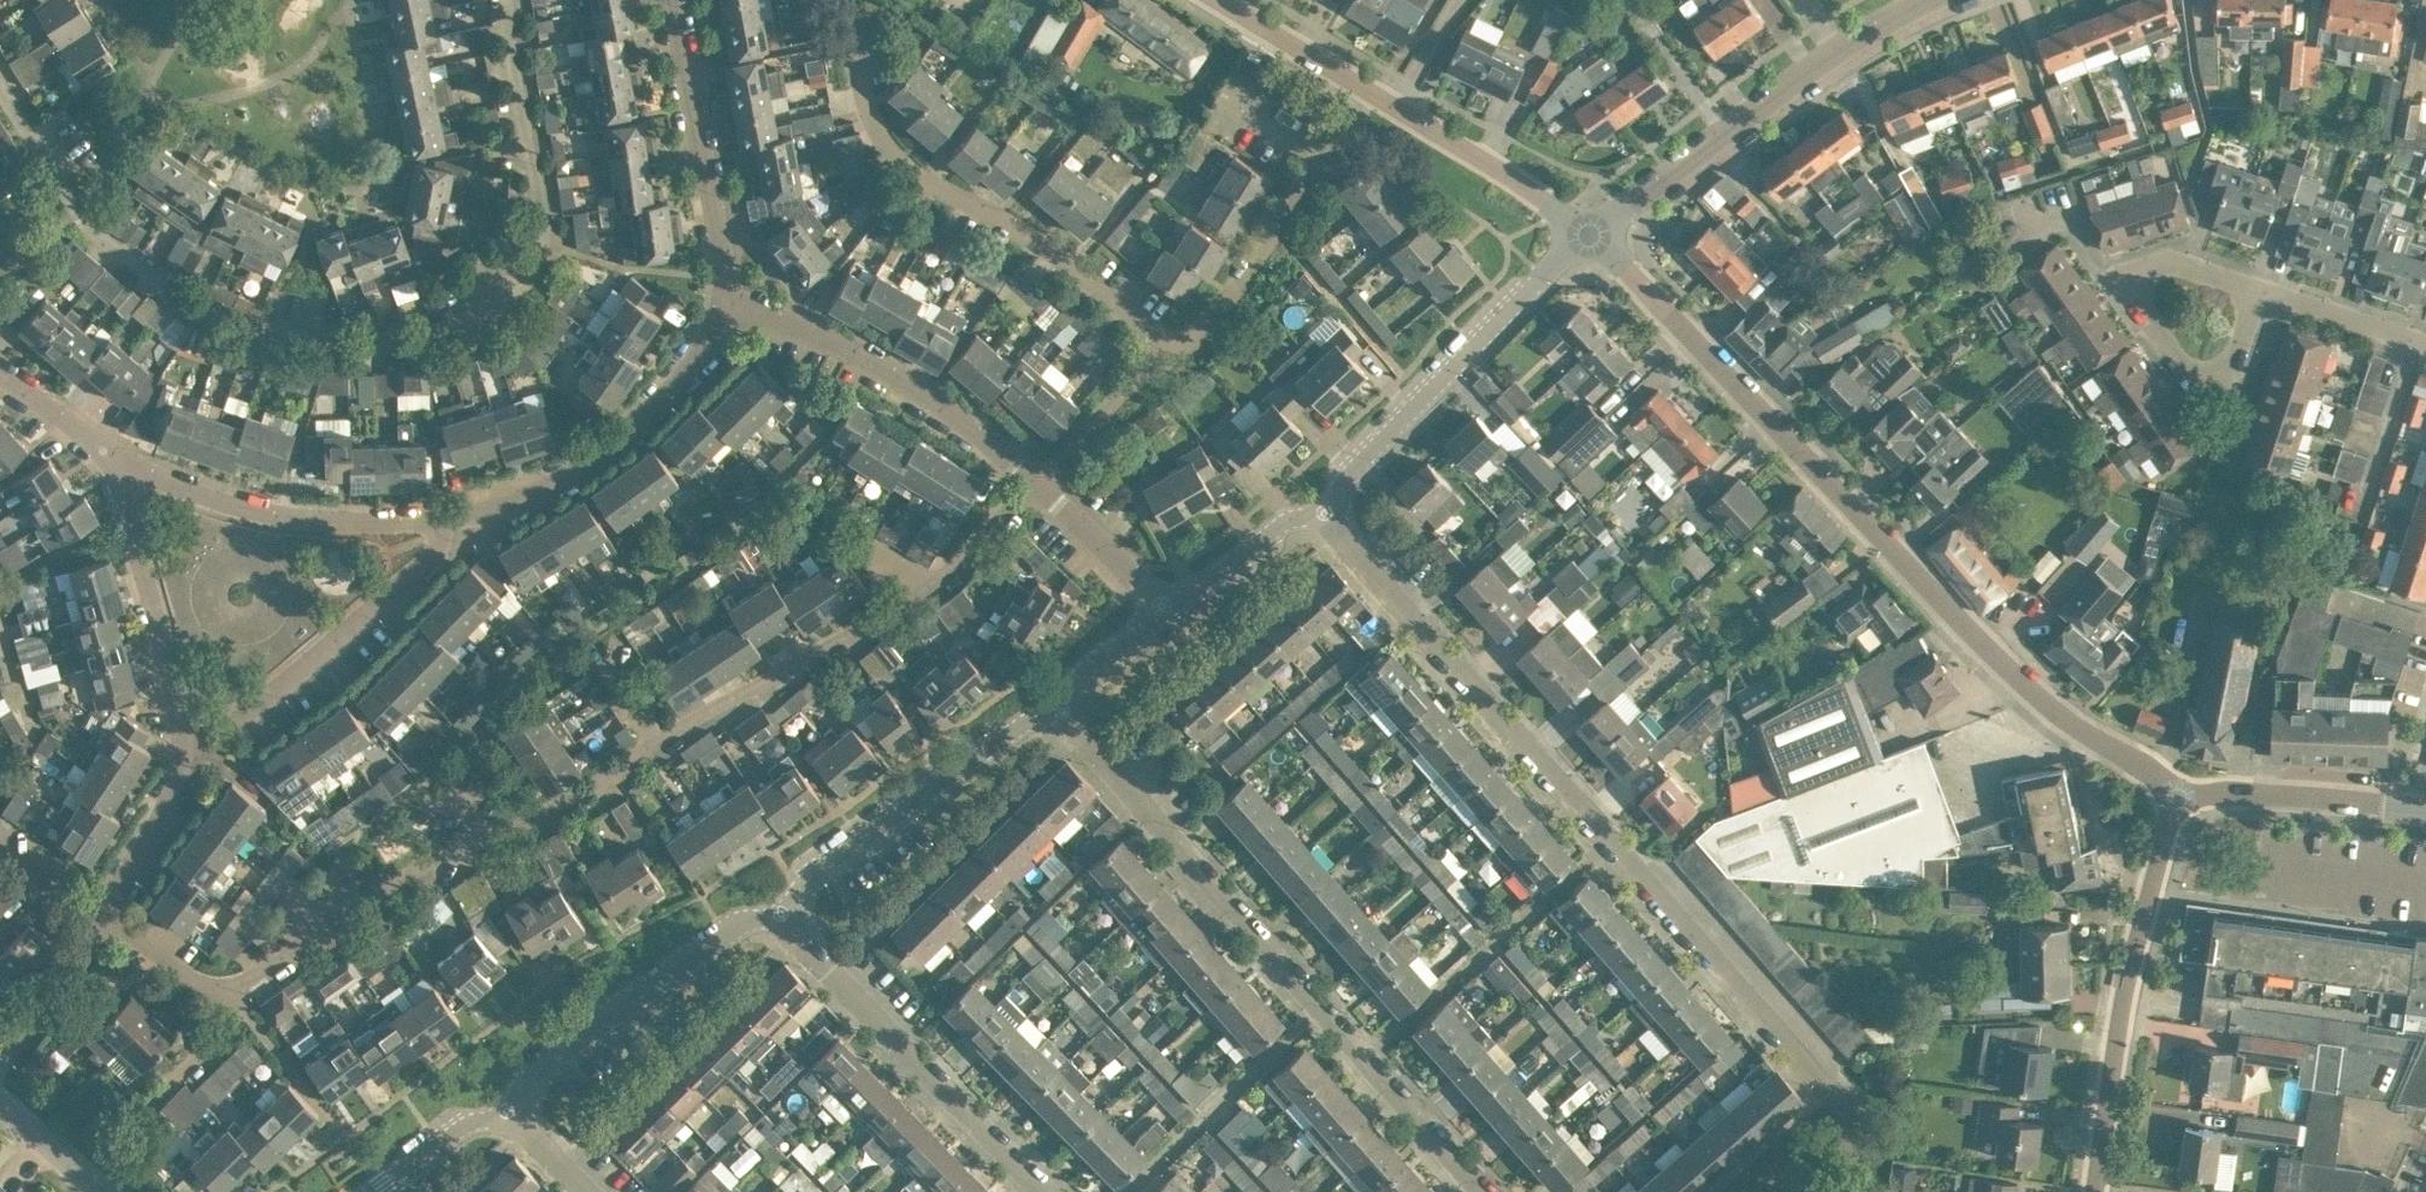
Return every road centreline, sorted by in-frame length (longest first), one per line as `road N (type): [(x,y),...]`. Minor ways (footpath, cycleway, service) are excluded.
road 1 (residential): [(102,915),(174,965),(233,984),(419,864),(541,814),(698,714),(896,606),(944,570),(1033,478)]
road 2 (residential): [(0,107),(73,204),(161,290),(278,338),(398,343),(461,326),(525,283),(538,214),(504,0)]
road 3 (residential): [(1843,1191),(1847,1157),(1837,1109),(1823,1089),(1325,510)]
road 4 (residential): [(2180,796),(2074,725),(1981,642),(1589,234)]
road 5 (residential): [(1485,1191),(1062,709)]
road 6 (residential): [(1168,355),(1145,325),(1021,235),(910,174),(866,110),(837,0)]
road 7 (residential): [(128,458),(123,488),(191,759),(102,915)]
road 8 (residential): [(1589,234),(1546,199),(1222,0)]
road 9 (residential): [(1934,0),(1853,43),(1589,234)]
road 10 (residential): [(2092,1191),(2117,1011),(2180,796)]
road 11 (residential): [(1325,510),(1346,473),(1589,234)]
road 12 (residential): [(1040,1191),(781,912)]
road 13 (residential): [(1168,355),(1200,336),(1321,170),(1319,146),(1227,90)]
road 14 (residential): [(476,516),(345,520),(273,511),(199,492),(128,458)]
road 15 (residential): [(1033,478),(966,419),(895,376),(817,333),(726,299)]
road 16 (residential): [(781,912),(806,877),(1028,719),(1062,709)]
road 17 (residential): [(507,1107),(538,1063),(739,923),(781,912)]
road 18 (residential): [(726,299),(702,346),(604,447),(476,516)]
road 19 (residential): [(238,729),(476,516)]
road 20 (residential): [(672,0),(726,299)]
road 21 (residential): [(2263,290),(2173,261),(2144,270),(2139,306),(2193,379),(2238,369)]
road 22 (residential): [(2425,808),(2228,791),(2180,796)]
road 23 (residential): [(1171,609),(1033,478)]
road 24 (residential): [(1171,609),(1286,521),(1325,510)]
road 25 (residential): [(1033,478),(1168,355)]
road 26 (residential): [(102,915),(0,1059)]
road 27 (residential): [(2263,290),(2425,344)]
road 28 (residential): [(370,1191),(463,1123),(507,1107)]
road 29 (residential): [(128,458),(0,372)]
road 30 (residential): [(1062,709),(1089,665),(1171,609)]
road 31 (residential): [(100,1191),(0,1106)]
road 32 (residential): [(0,847),(102,915)]

